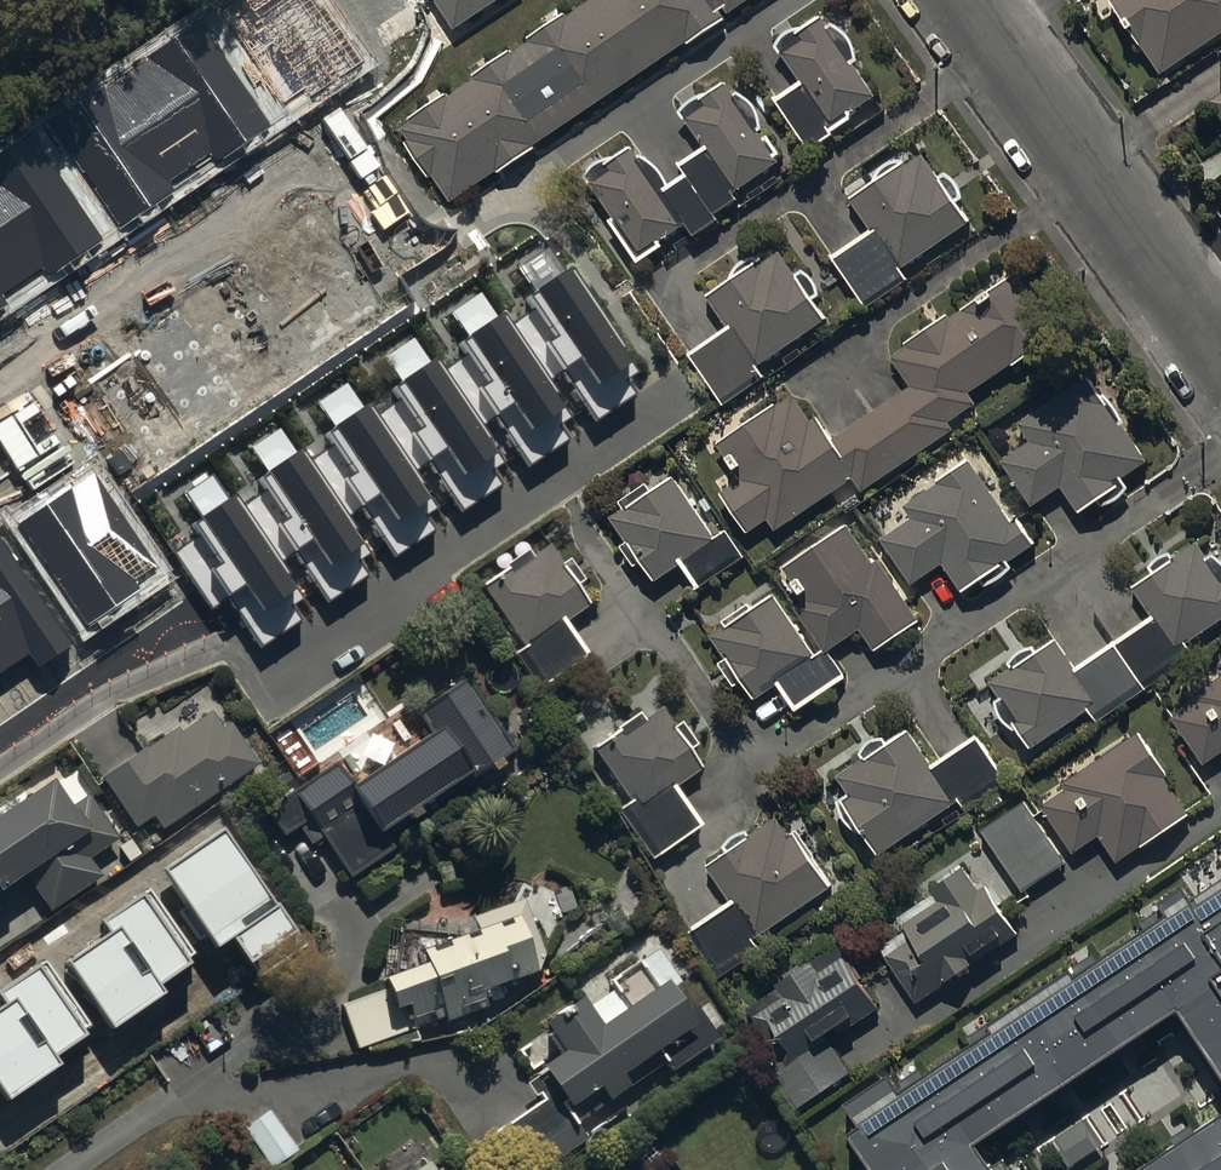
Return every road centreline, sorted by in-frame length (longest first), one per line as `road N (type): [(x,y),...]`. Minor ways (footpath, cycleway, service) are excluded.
road 1 (residential): [(959,0),(1220,382)]

